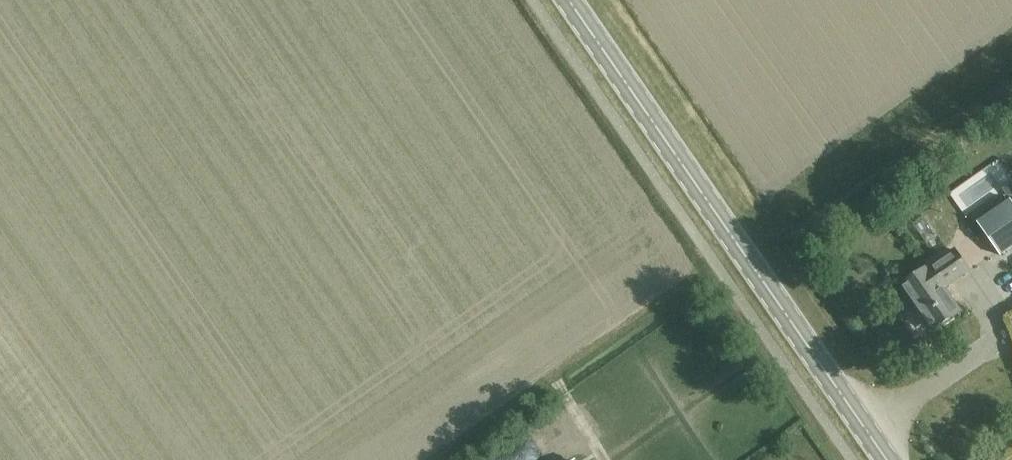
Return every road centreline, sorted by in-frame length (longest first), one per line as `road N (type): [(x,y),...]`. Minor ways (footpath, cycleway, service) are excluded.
road 1 (secondary): [(883,459),(558,0)]

